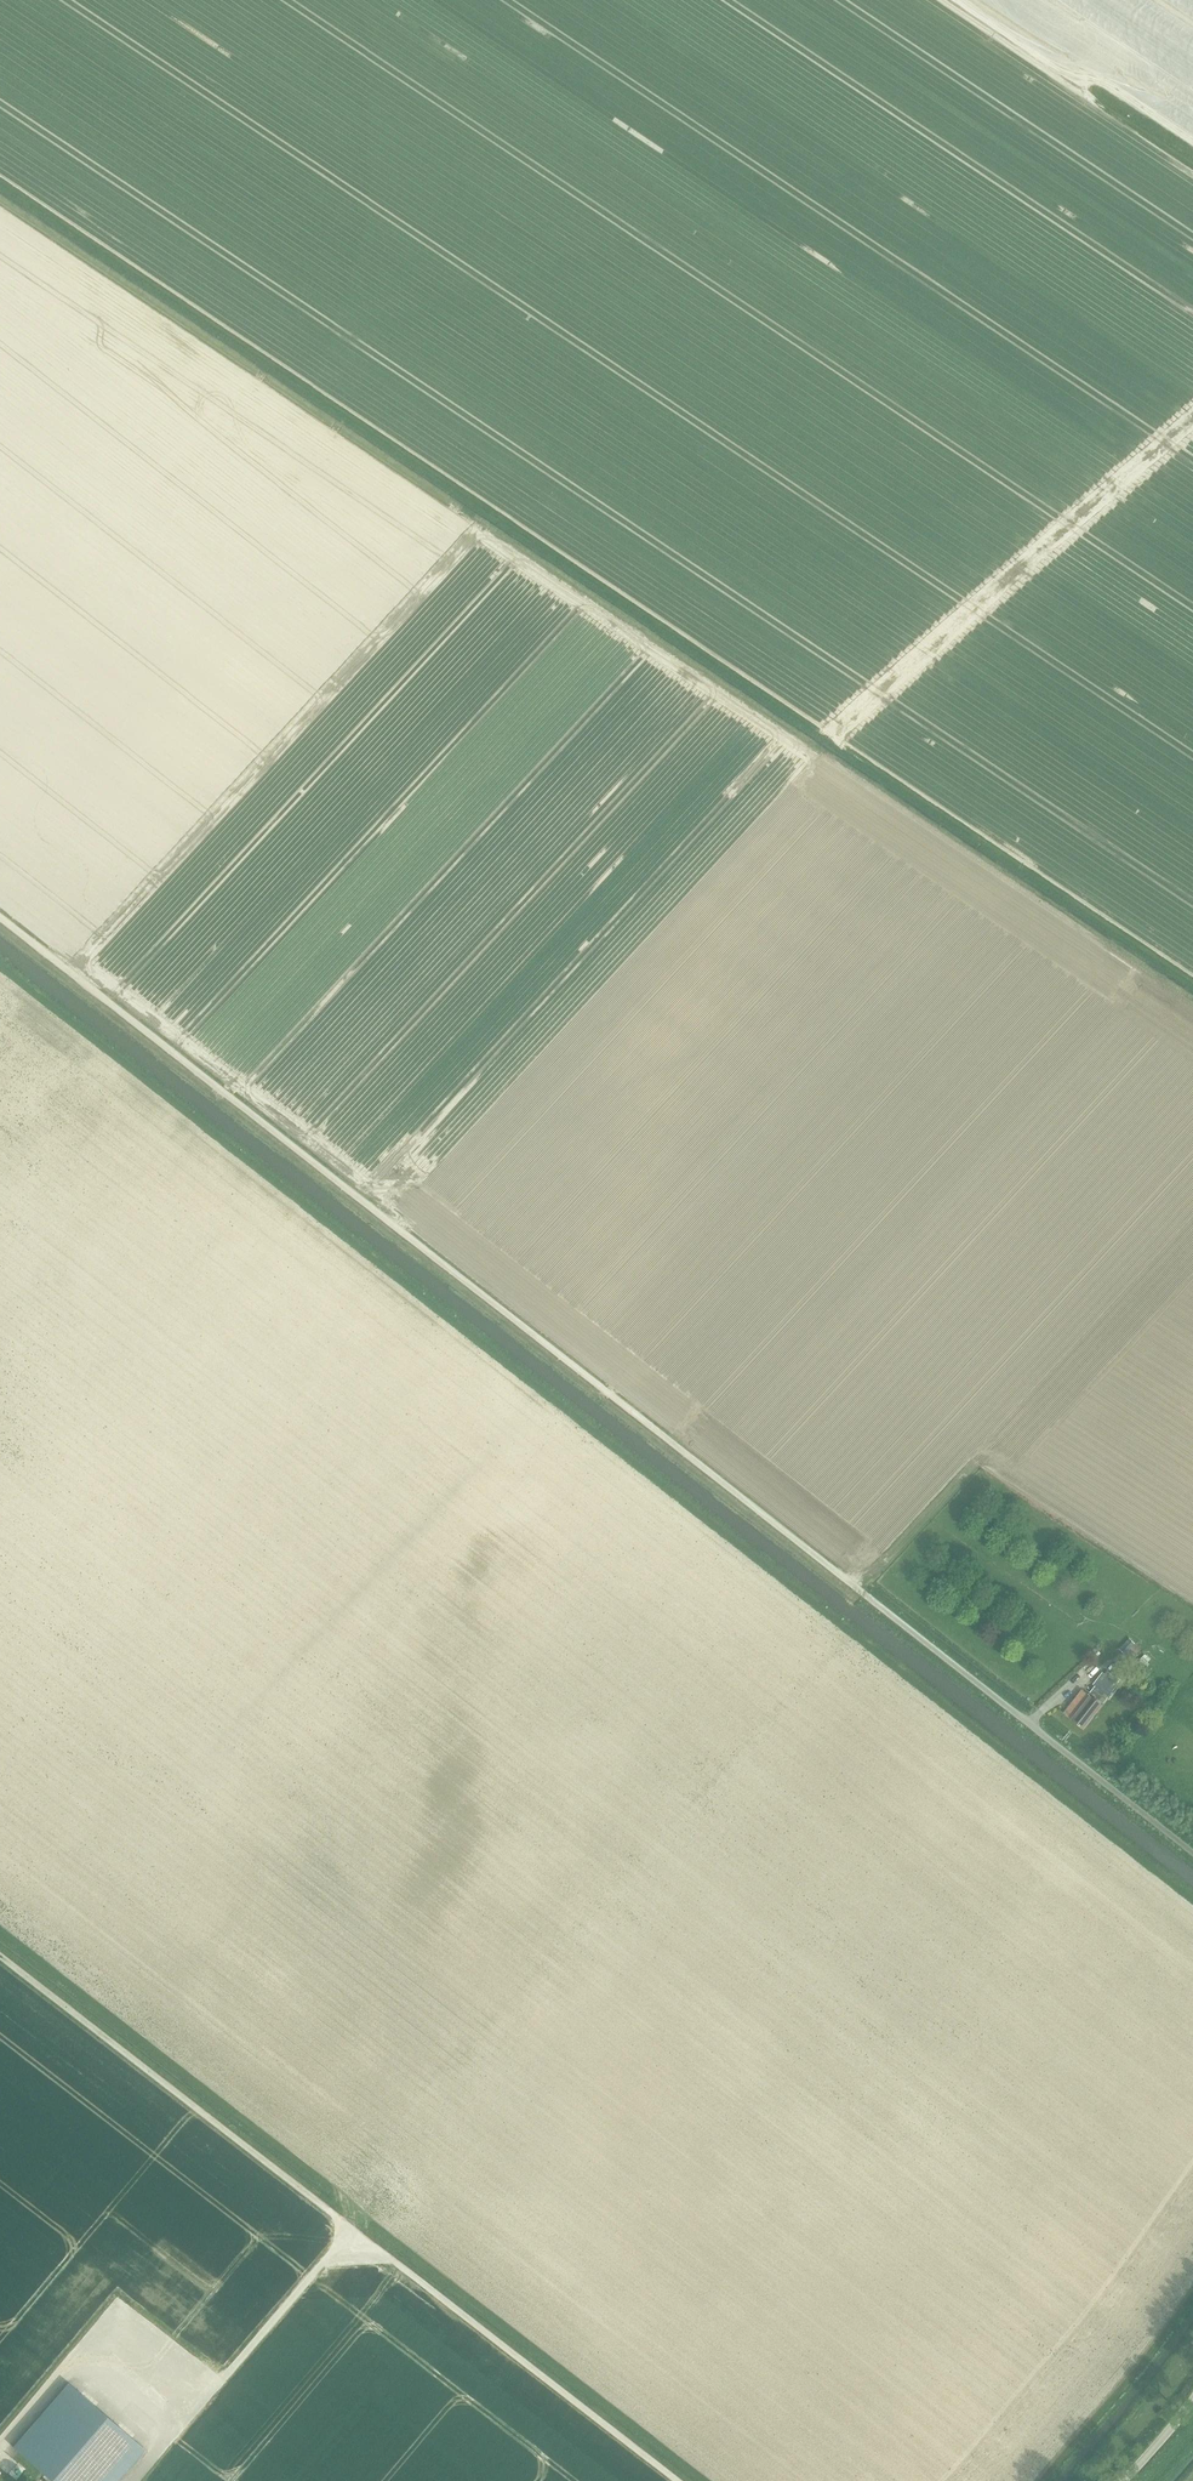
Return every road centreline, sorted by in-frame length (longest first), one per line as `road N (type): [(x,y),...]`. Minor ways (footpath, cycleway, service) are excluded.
road 1 (unclassified): [(1192,1852),(0,918)]
road 2 (track): [(379,2250),(0,1957)]
road 3 (track): [(678,2480),(379,2250)]
road 4 (track): [(146,2480),(379,2250)]
road 5 (track): [(972,1466),(871,1576),(852,1585)]

